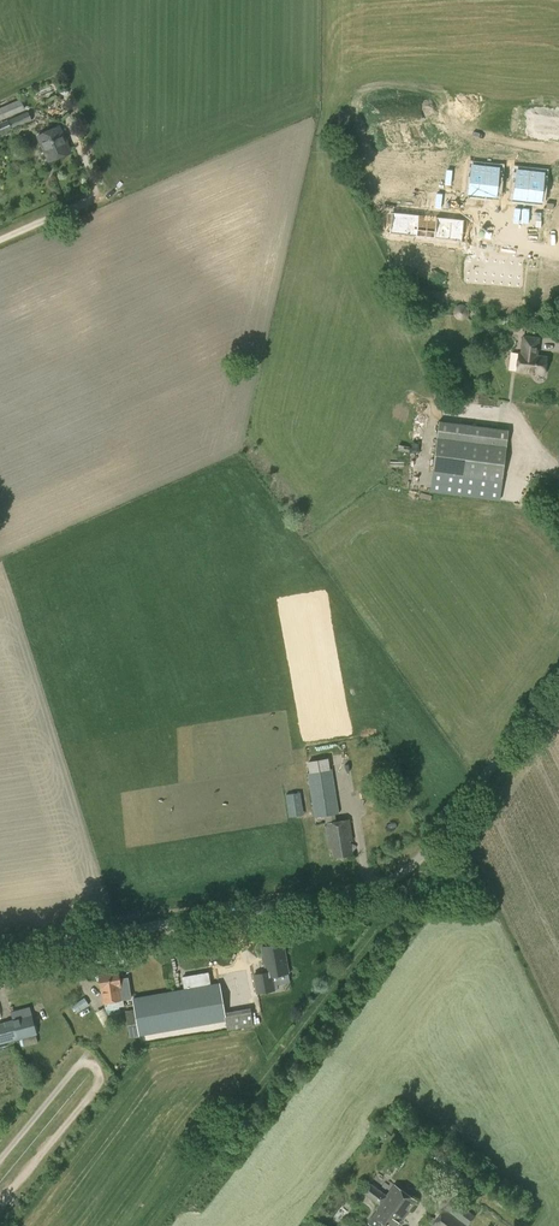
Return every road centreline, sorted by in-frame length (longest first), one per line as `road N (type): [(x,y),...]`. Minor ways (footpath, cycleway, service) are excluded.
road 1 (unclassified): [(0,954),(161,932),(392,883),(442,853),(558,697)]

